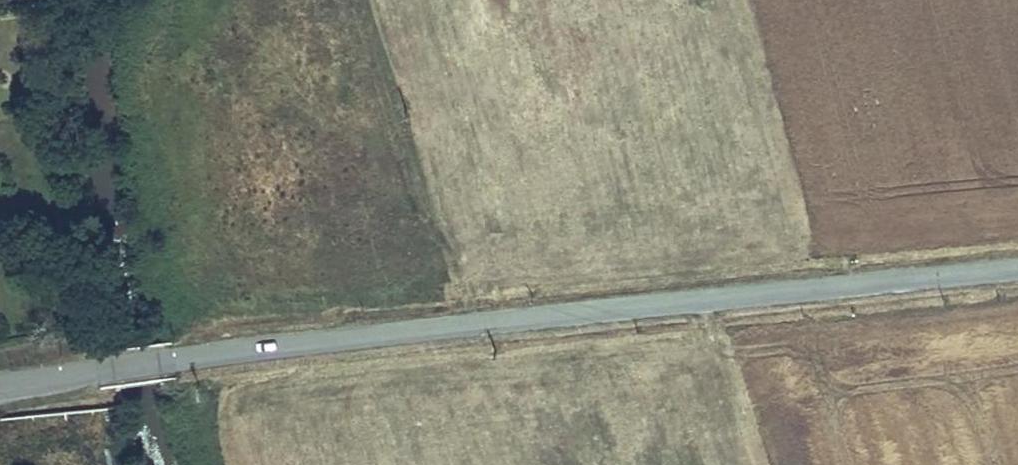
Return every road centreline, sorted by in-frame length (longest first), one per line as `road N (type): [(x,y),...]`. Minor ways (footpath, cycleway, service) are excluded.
road 1 (unclassified): [(0,382),(476,324),(1017,273)]

